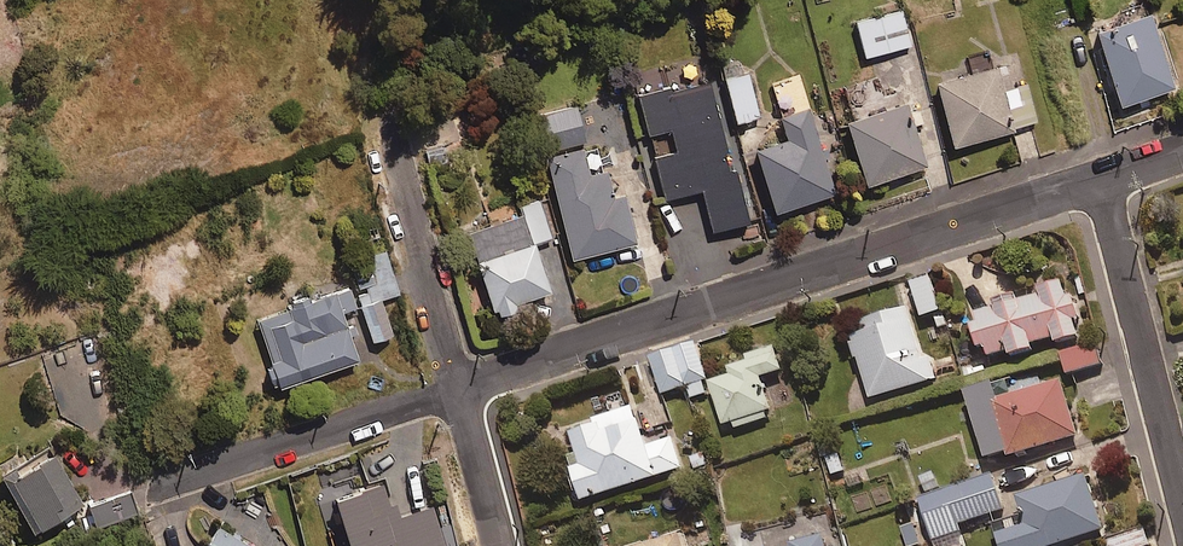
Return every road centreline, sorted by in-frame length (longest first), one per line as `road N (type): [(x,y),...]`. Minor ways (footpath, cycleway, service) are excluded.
road 1 (residential): [(460,386),(1100,177)]
road 2 (residential): [(1100,177),(1182,502)]
road 3 (residential): [(159,482),(460,386)]
road 4 (residential): [(460,386),(385,106)]
road 5 (residential): [(501,545),(460,386)]

